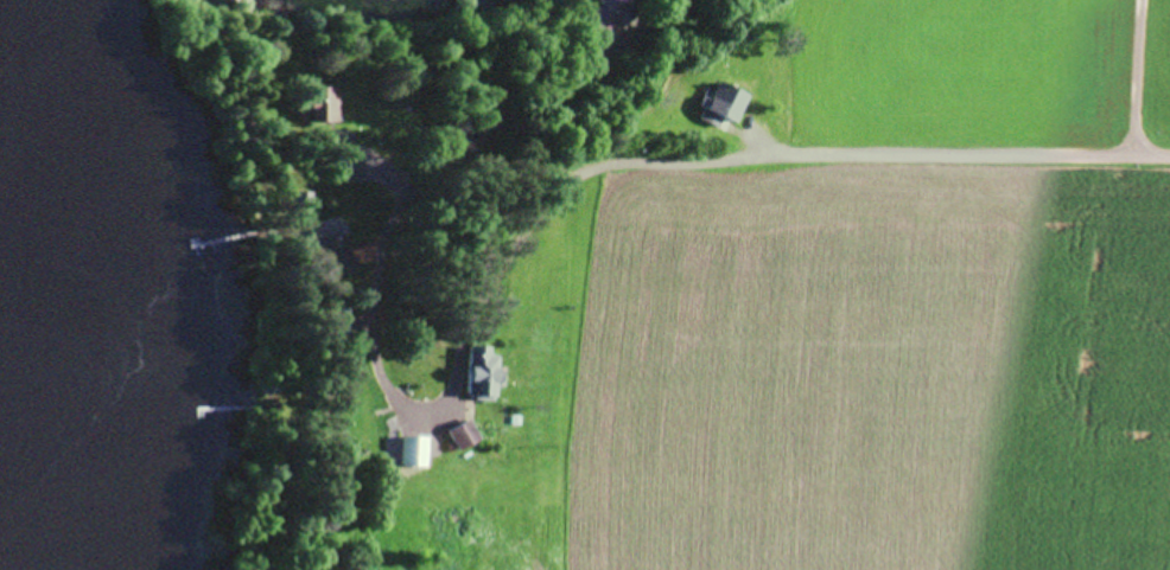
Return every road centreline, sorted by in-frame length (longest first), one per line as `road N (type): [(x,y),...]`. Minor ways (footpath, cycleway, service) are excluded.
road 1 (residential): [(1169,157),(750,154),(580,168),(504,258),(454,374)]
road 2 (residential): [(749,0),(744,11),(567,116),(445,180),(373,288),(375,357),(403,412),(440,409),(454,374)]

